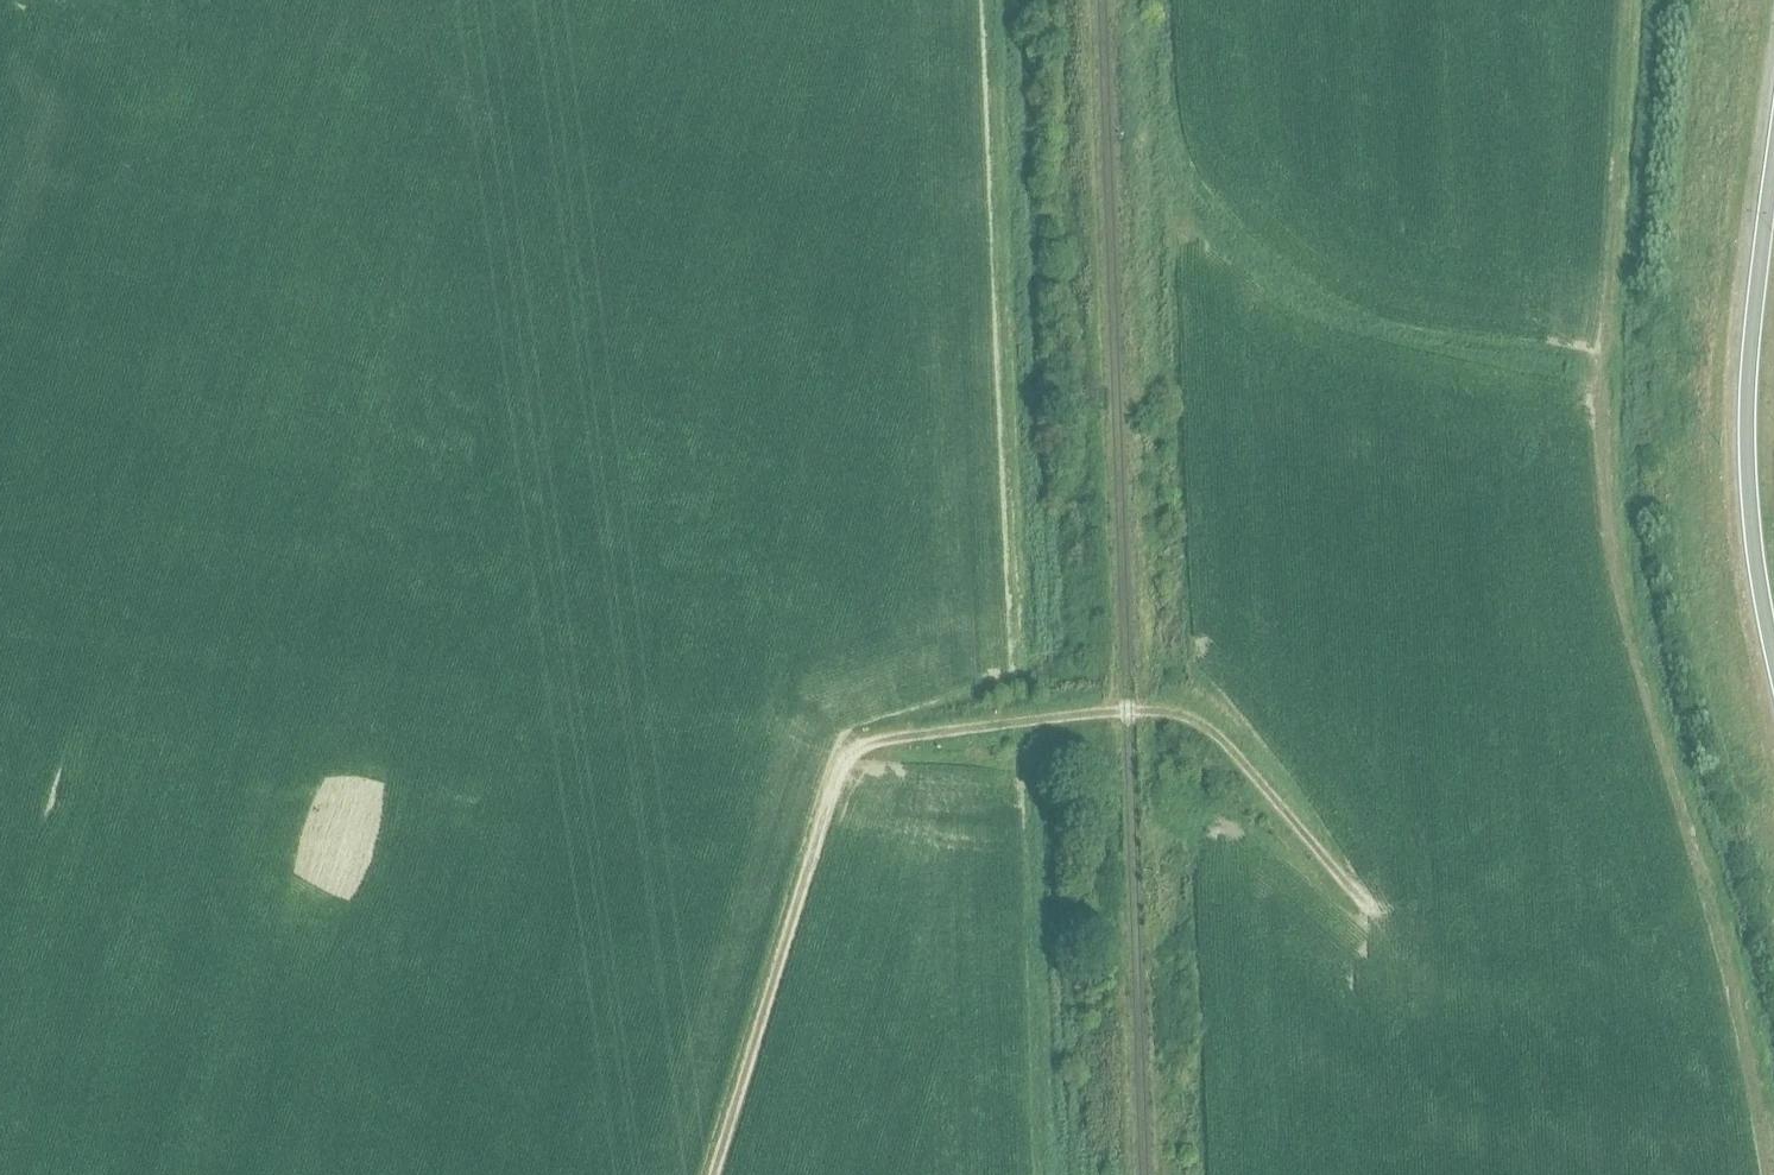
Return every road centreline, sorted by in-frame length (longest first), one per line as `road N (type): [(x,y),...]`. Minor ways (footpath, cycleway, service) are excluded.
road 1 (track): [(1365,904),(1219,736),(1192,719),(1109,712),(857,744),(839,762),(712,1174)]
road 2 (trunk): [(1773,171),(1748,442),(1758,578),(1773,657)]

